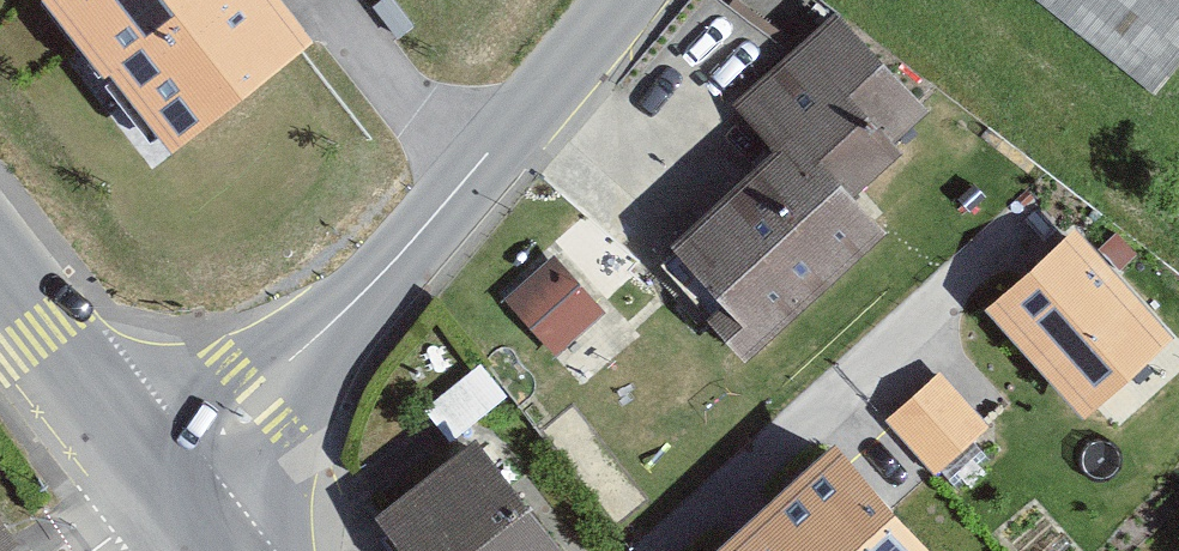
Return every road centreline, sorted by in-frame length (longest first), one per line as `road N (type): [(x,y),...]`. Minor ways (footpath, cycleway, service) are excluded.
road 1 (tertiary): [(624,0),(422,241),(161,483)]
road 2 (tertiary): [(161,483),(0,274)]

